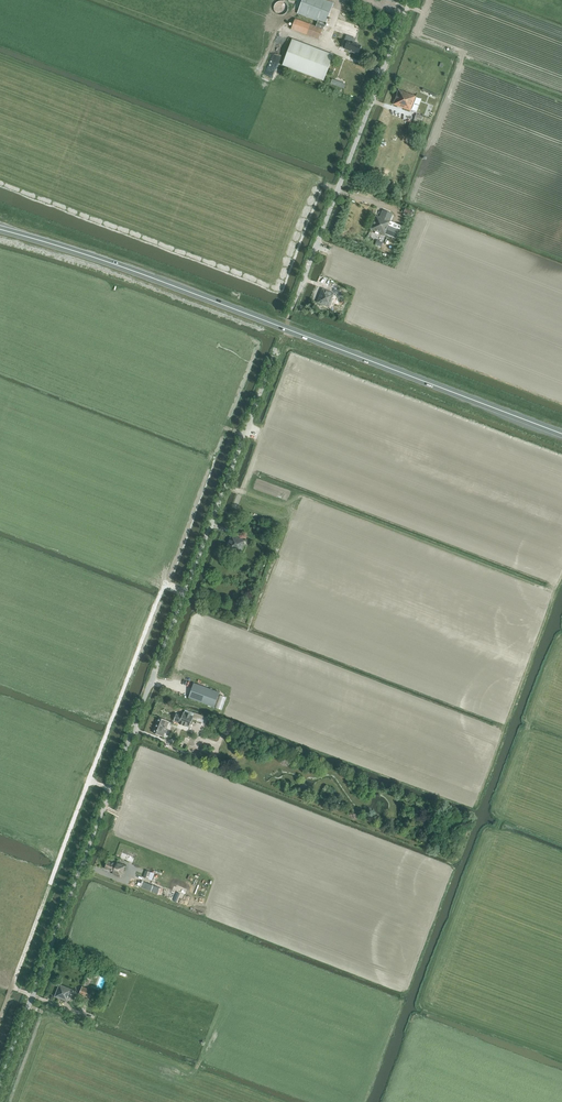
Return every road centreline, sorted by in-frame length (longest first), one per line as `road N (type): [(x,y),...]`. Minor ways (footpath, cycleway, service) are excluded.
road 1 (unclassified): [(0,1082),(410,0)]
road 2 (trunk): [(561,434),(112,263),(0,229)]
road 3 (track): [(168,585),(12,987)]

